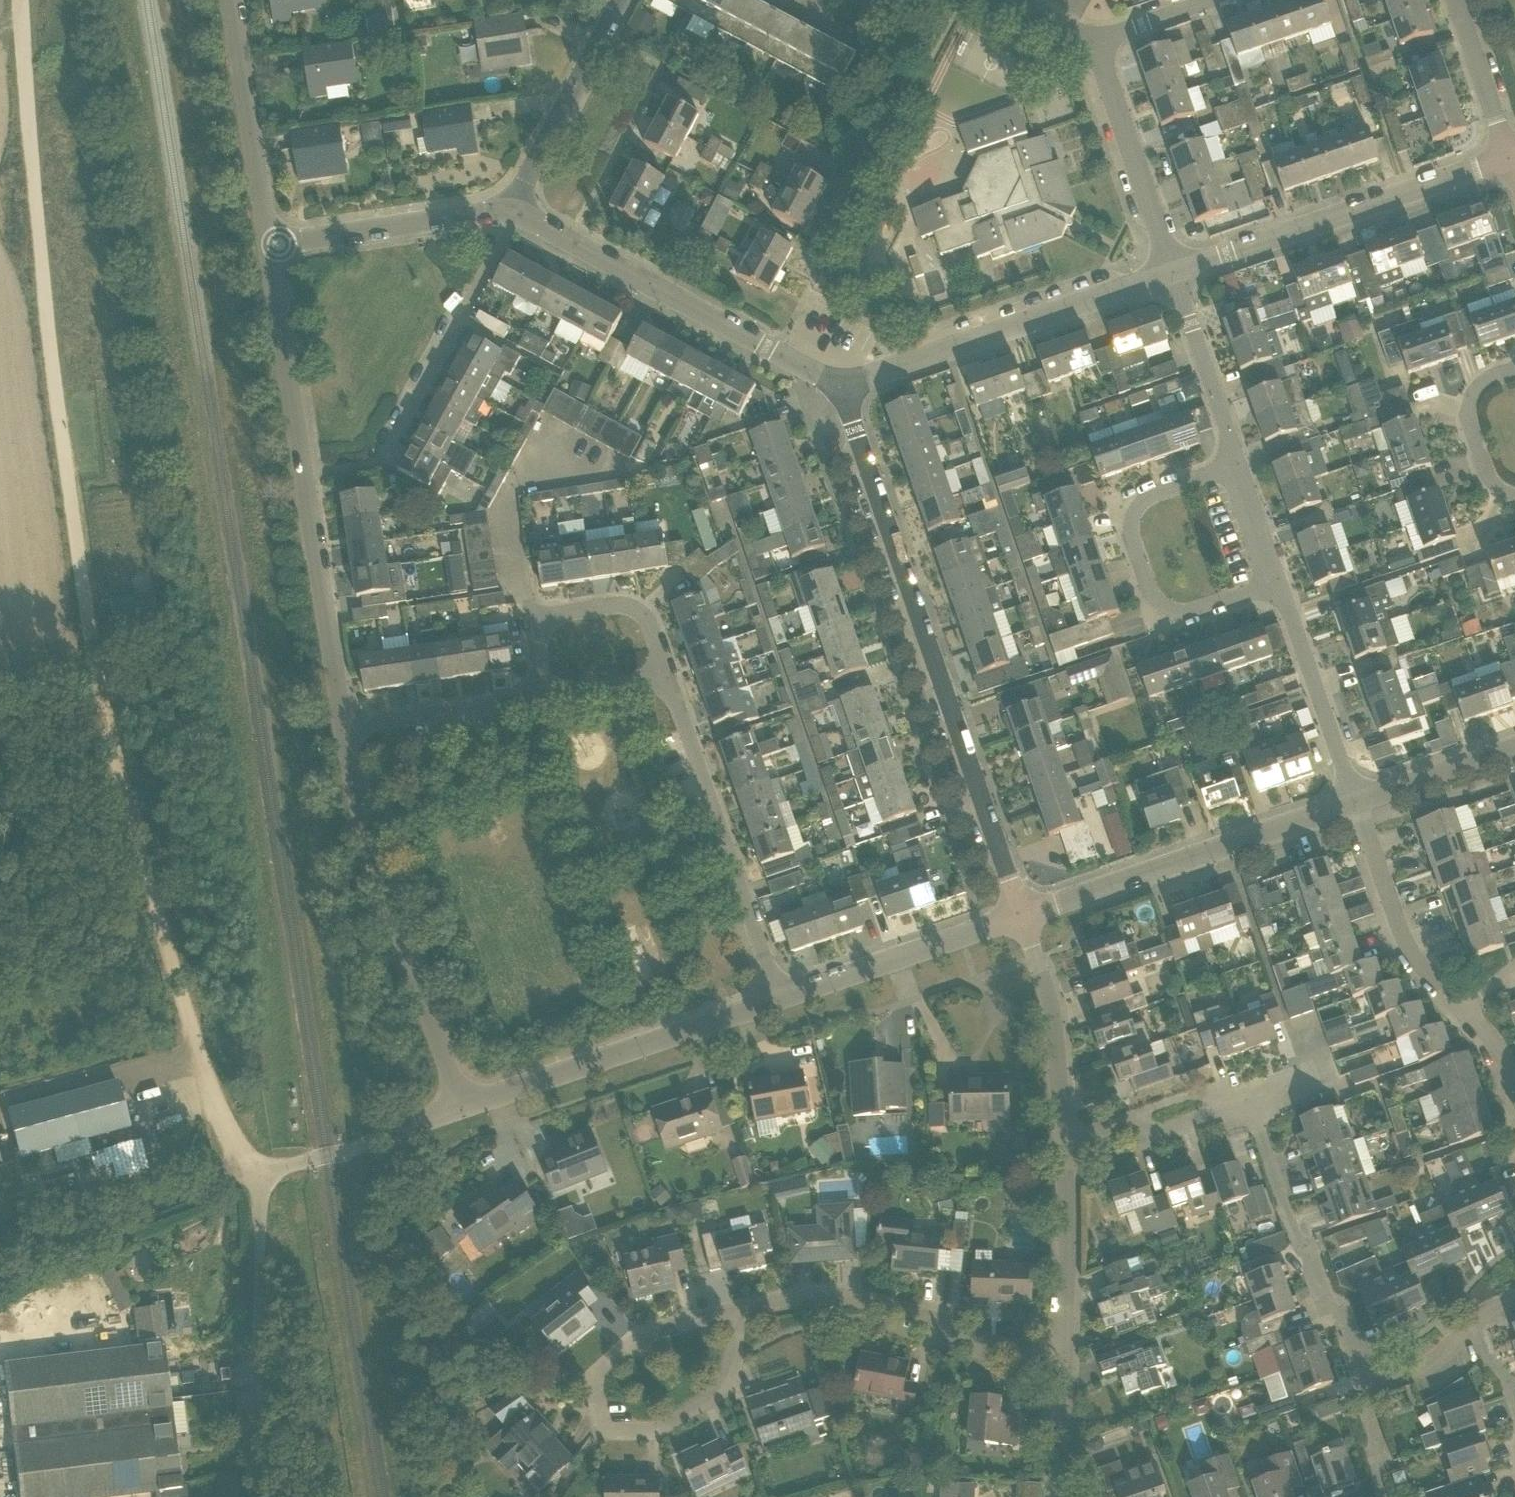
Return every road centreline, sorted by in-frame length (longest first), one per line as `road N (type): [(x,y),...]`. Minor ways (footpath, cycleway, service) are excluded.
road 1 (track): [(41,0),(54,331),(101,662)]
road 2 (residential): [(1022,916),(842,388)]
road 3 (residential): [(253,1174),(230,1138),(194,1040),(101,662)]
road 4 (residential): [(461,1108),(356,796),(344,726)]
road 5 (residential): [(519,213),(842,388)]
road 6 (residential): [(303,475),(378,465),(519,213)]
road 7 (residential): [(1173,274),(1509,158)]
road 8 (residential): [(731,1313),(628,1347),(593,1383),(598,1415),(618,1429),(652,1429),(715,1395),(727,1364)]
road 9 (residential): [(1022,916),(1355,801)]
road 10 (residential): [(842,388),(1173,274)]
road 11 (residential): [(1278,583),(1173,612),(1151,595),(1131,539),(1131,515),(1147,495),(1237,463)]
road 12 (residential): [(1061,1359),(863,1300),(788,1301),(731,1313)]
road 13 (residential): [(461,1108),(779,997)]
road 14 (residential): [(779,997),(667,680)]
road 15 (unclassified): [(252,1496),(260,1268),(253,1174)]
road 16 (residential): [(1368,1388),(1338,1311),(1316,1283),(1248,1109)]
road 17 (track): [(253,1174),(194,1183),(83,1221),(0,1271)]
road 18 (residential): [(779,997),(1022,916)]
road 19 (residential): [(344,726),(303,475)]
road 20 (residential): [(268,246),(230,0)]
road 21 (residential): [(1468,1012),(1407,950),(1355,801)]
road 22 (residential): [(268,246),(509,208)]
road 23 (residential): [(1096,43),(1173,274)]
road 24 (residential): [(609,471),(523,485),(504,516),(516,590),(546,621)]
road 25 (residential): [(509,208),(620,0)]
road 26 (residential): [(1065,1144),(1057,1024),(1022,916)]
road 27 (residential): [(303,475),(268,246)]
road 28 (residential): [(1278,583),(1355,801)]
road 29 (residential): [(253,1174),(344,1152),(461,1108)]
road 30 (residential): [(1061,1359),(1065,1144)]
road 31 (residential): [(344,726),(544,697)]
road 32 (residential): [(1173,274),(1237,463)]
road 33 (residential): [(1065,1144),(1131,1120),(1154,1135),(1248,1109)]
road 34 (residential): [(1514,369),(1489,378),(1472,396),(1467,419),(1489,481),(1514,495)]
road 35 (residential): [(667,680),(645,617),(626,608),(546,621)]
road 36 (residential): [(1355,801),(1514,746)]
road 37 (residential): [(1509,158),(1455,0)]
road 38 (residential): [(1058,1496),(1061,1359)]
road 39 (residential): [(1096,43),(1217,0)]
road 40 (residential): [(1237,463),(1278,583)]
road 41 (residential): [(1368,1388),(1429,1366),(1474,1324)]
road 42 (residential): [(544,697),(667,680)]

